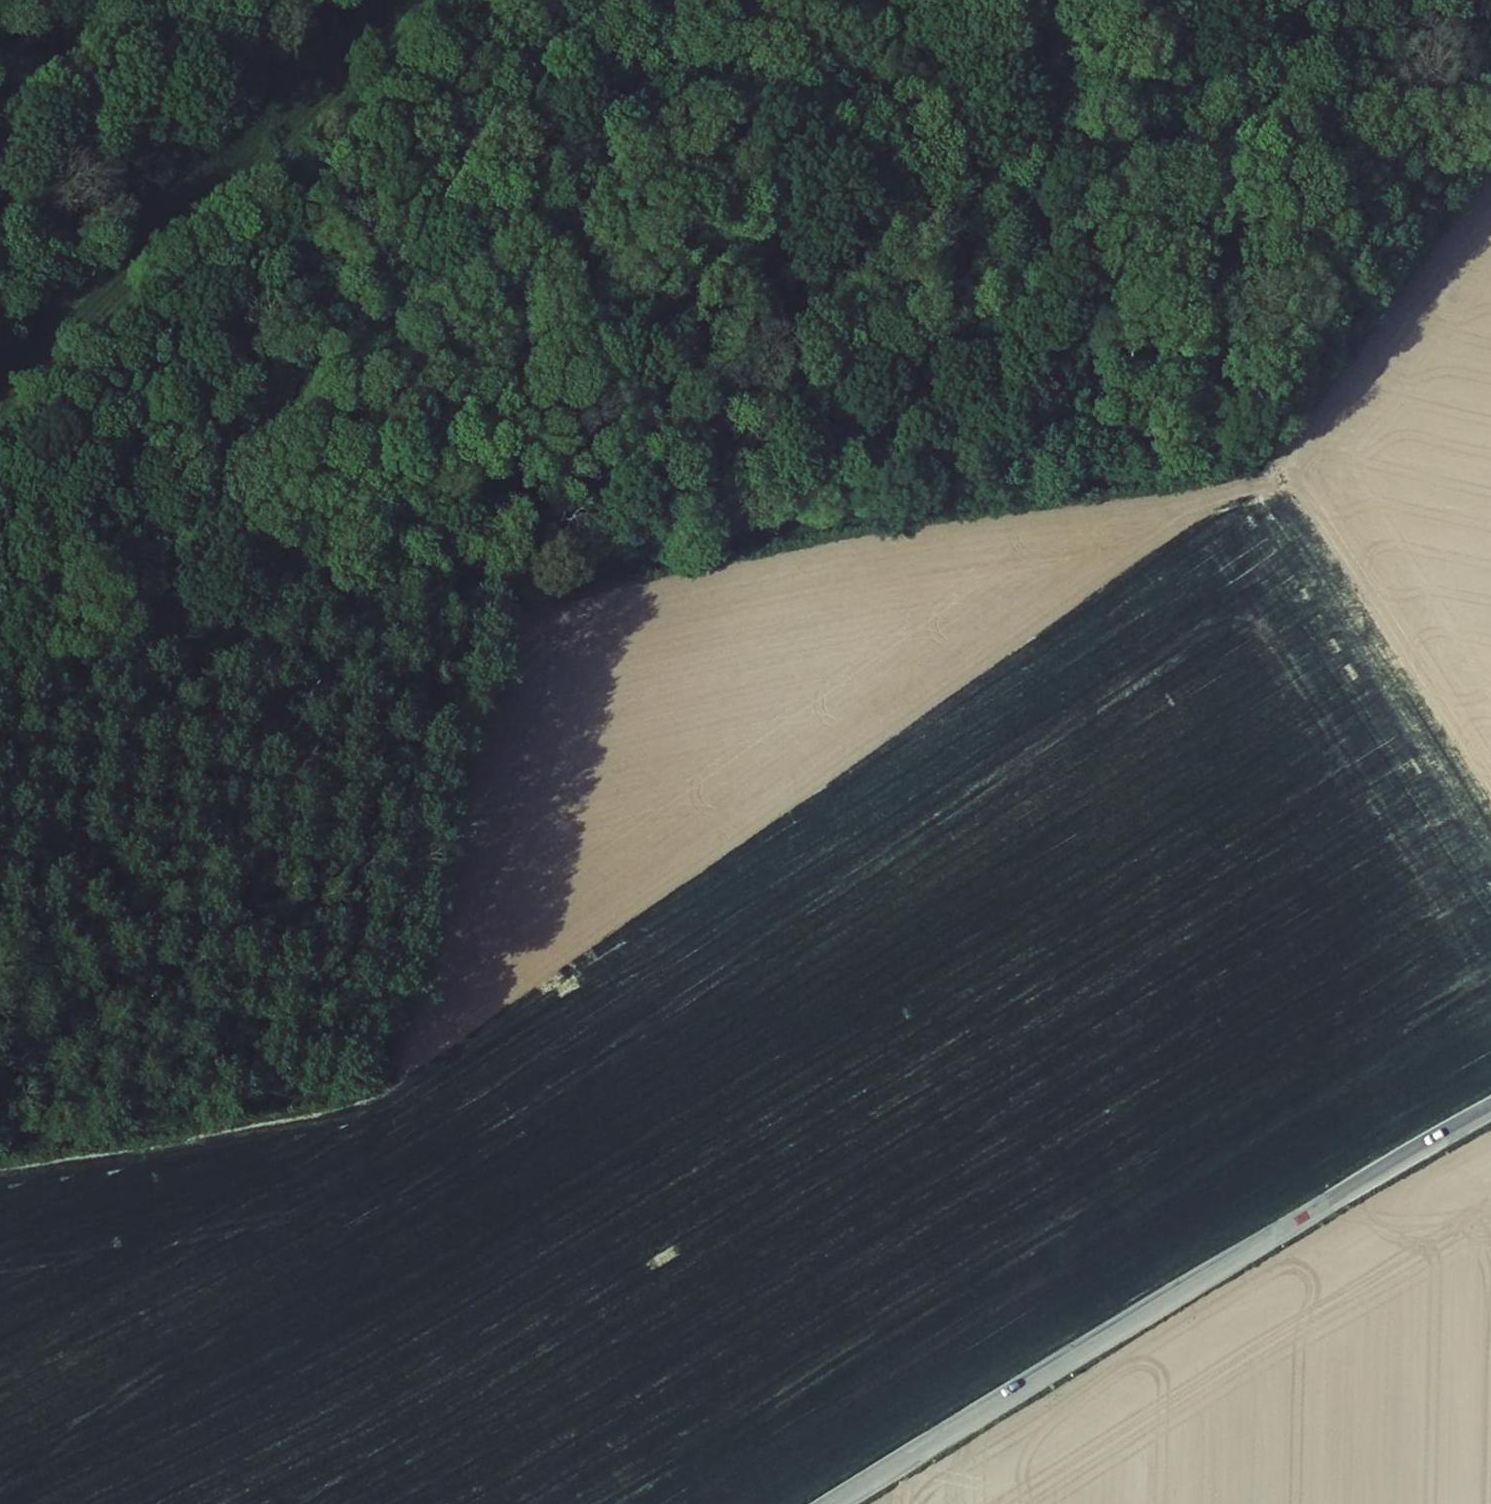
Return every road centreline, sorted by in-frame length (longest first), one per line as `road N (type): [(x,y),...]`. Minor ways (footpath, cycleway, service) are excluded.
road 1 (unclassified): [(836,1503),(1490,1107)]

